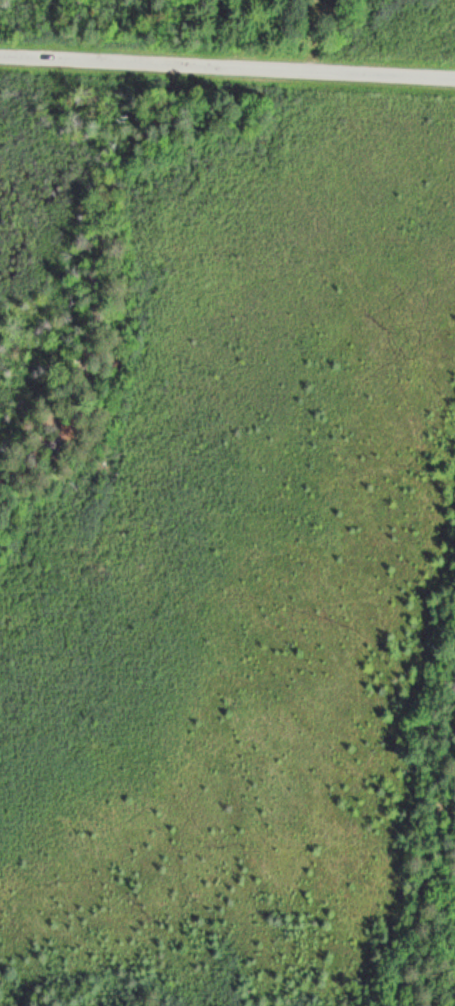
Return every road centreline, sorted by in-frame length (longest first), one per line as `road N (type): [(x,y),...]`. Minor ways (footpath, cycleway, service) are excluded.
road 1 (residential): [(0,55),(454,76)]

